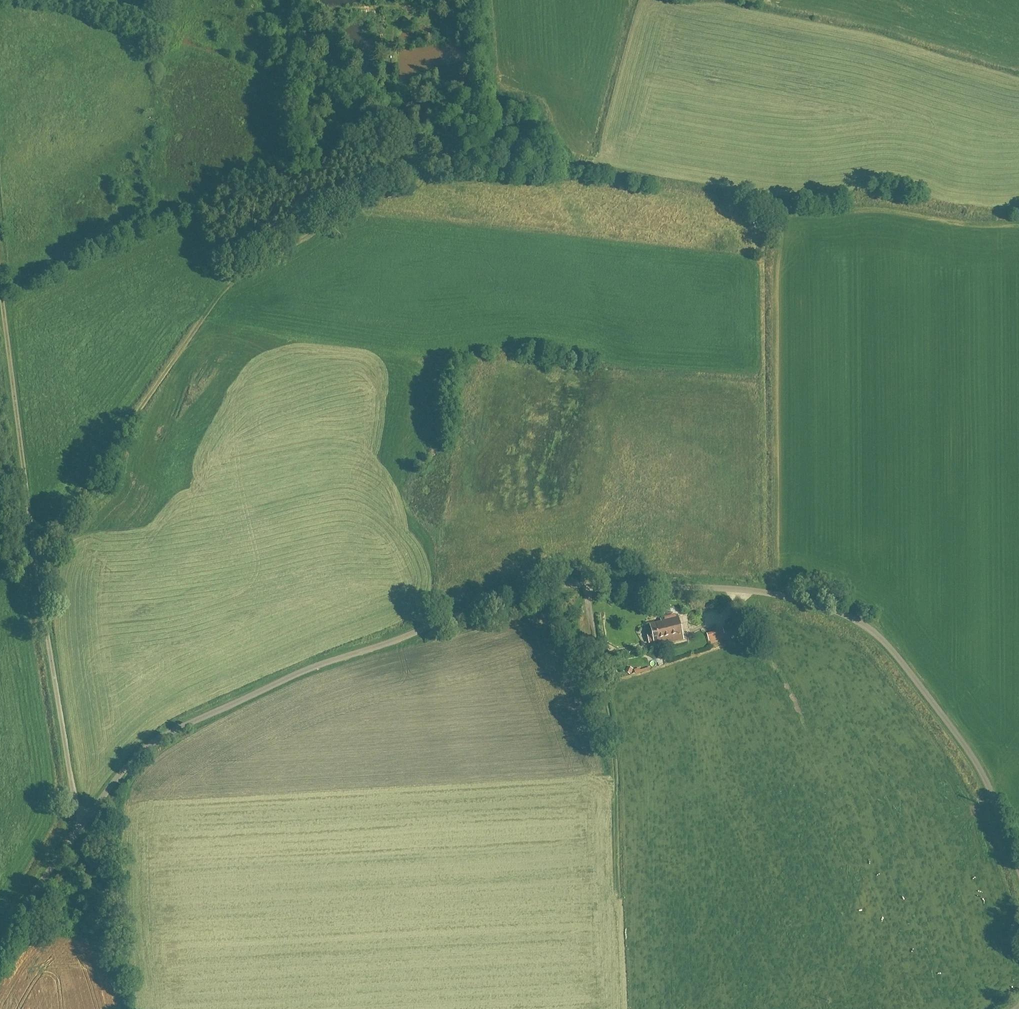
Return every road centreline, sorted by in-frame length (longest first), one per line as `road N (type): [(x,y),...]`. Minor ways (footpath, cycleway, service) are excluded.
road 1 (residential): [(0,948),(85,821),(150,745),(267,687),(559,582),(749,588),(865,624),(960,738),(1018,867)]
road 2 (track): [(85,821),(41,589),(0,265)]

